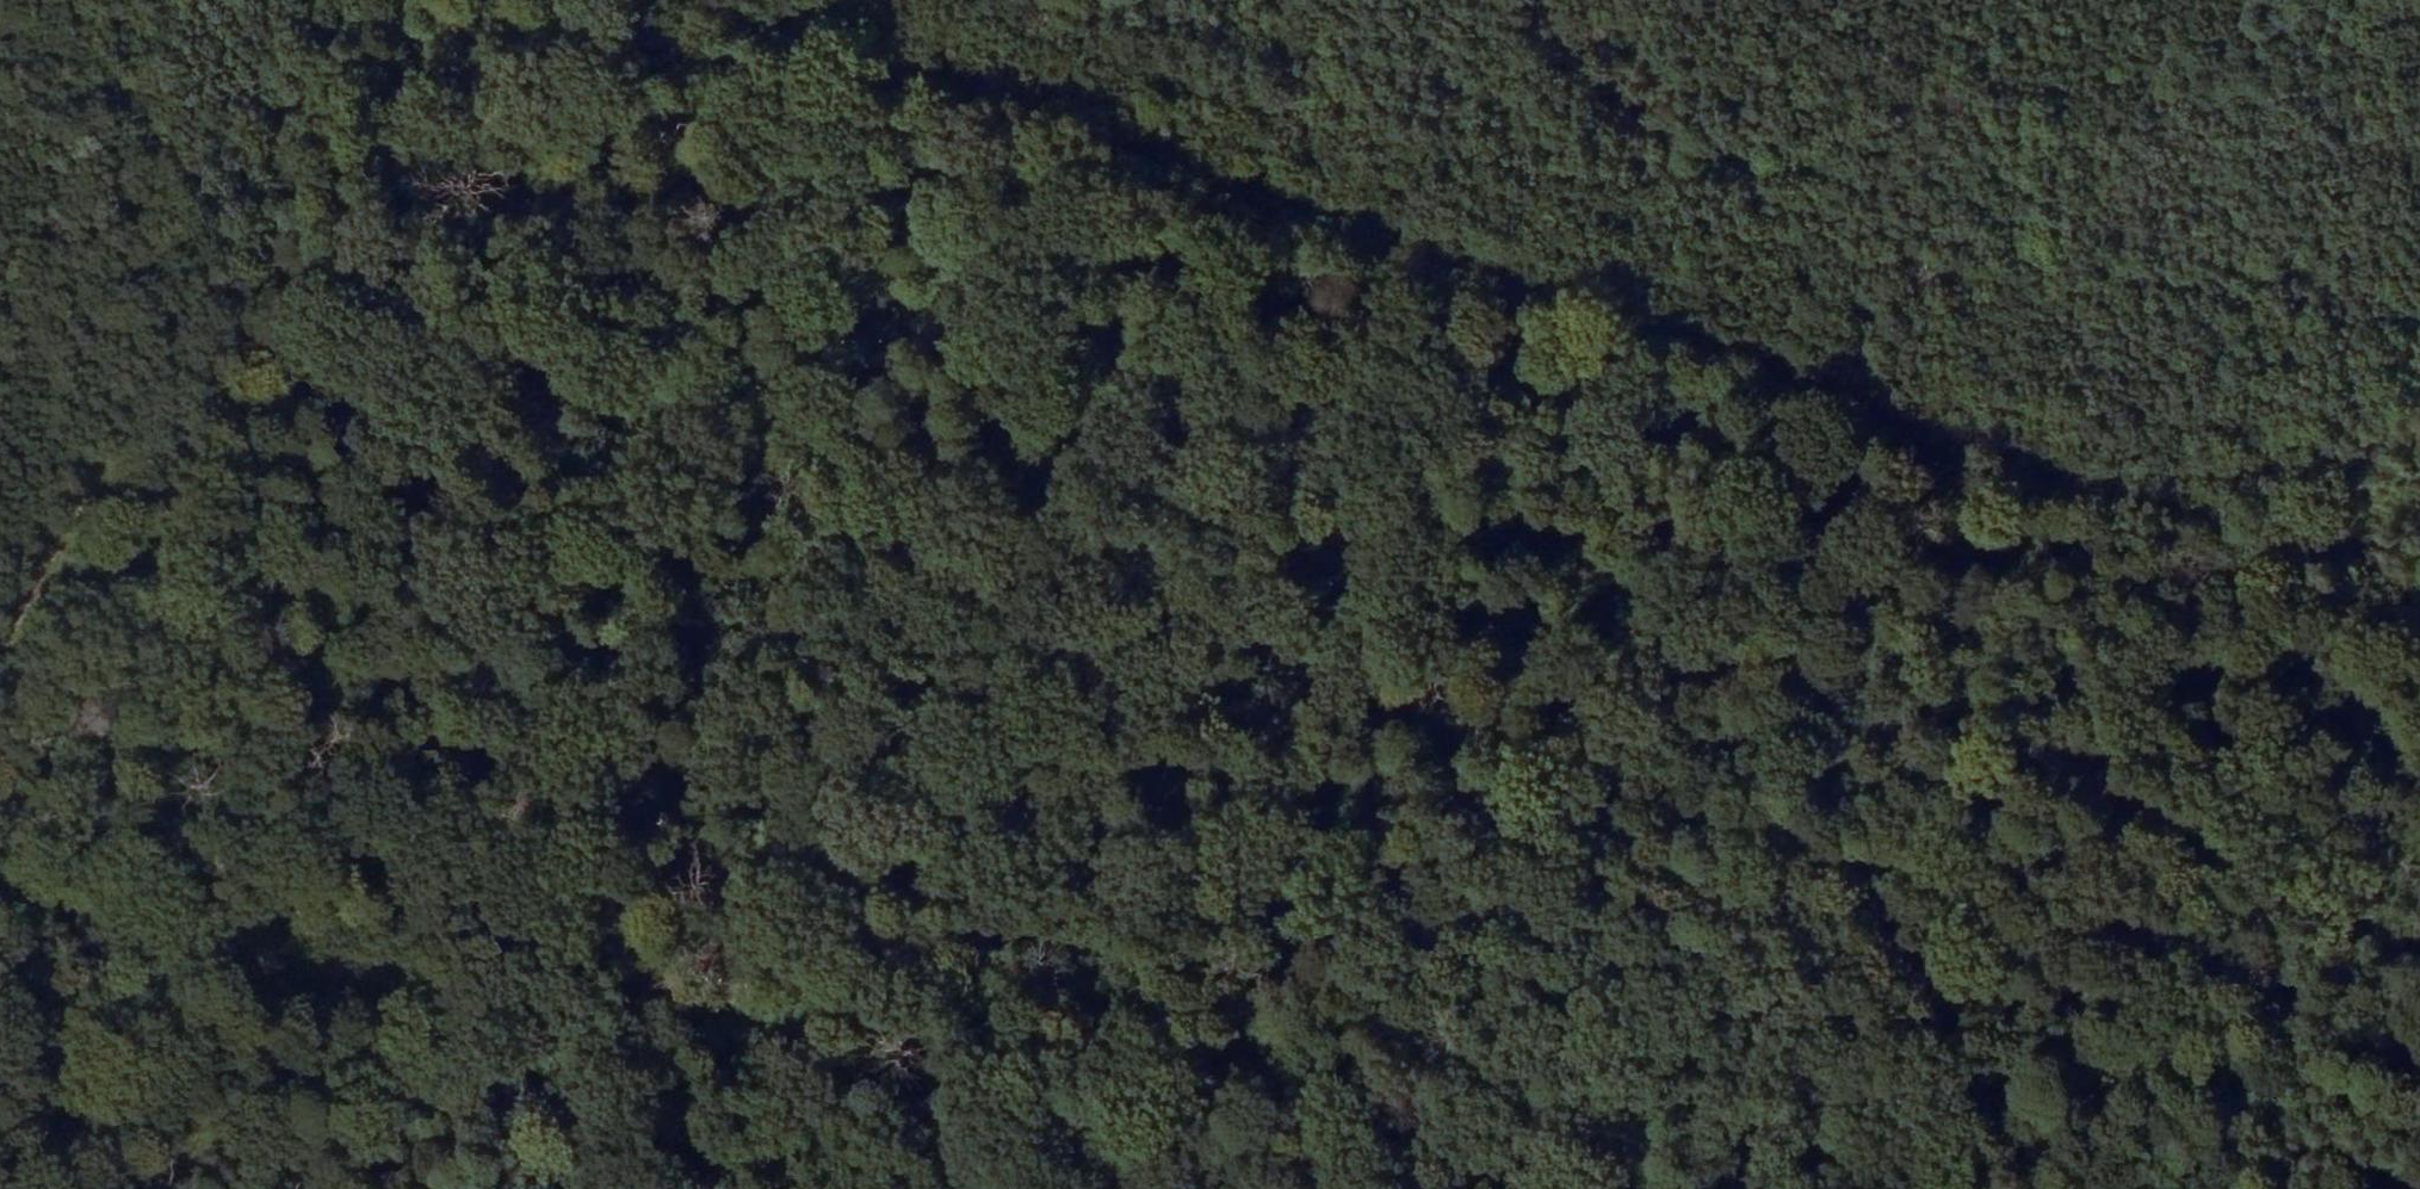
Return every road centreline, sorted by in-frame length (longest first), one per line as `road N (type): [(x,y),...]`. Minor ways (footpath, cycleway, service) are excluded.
road 1 (track): [(2419,616),(720,0)]
road 2 (track): [(0,657),(355,0)]

